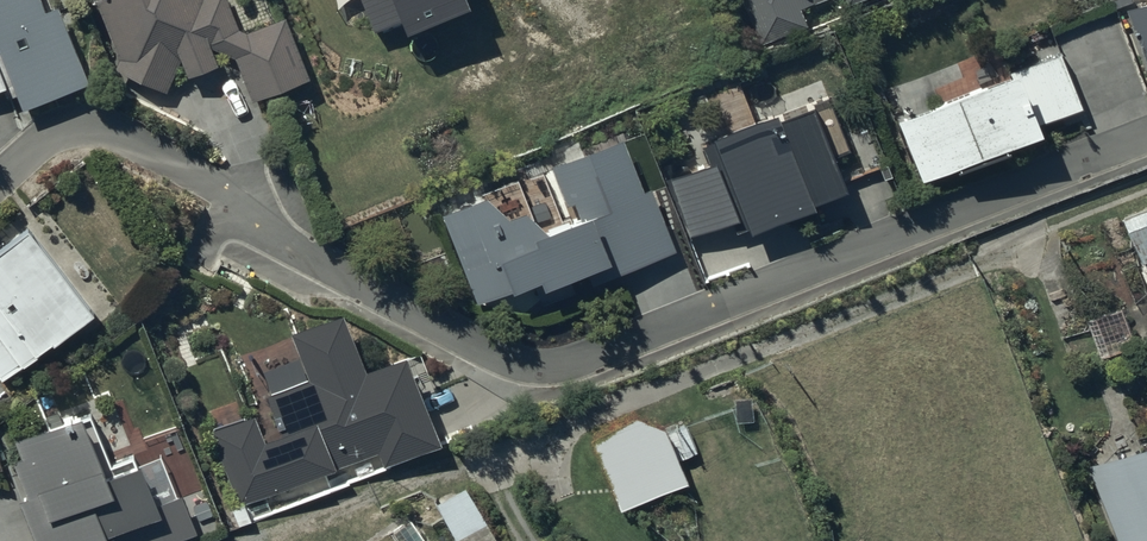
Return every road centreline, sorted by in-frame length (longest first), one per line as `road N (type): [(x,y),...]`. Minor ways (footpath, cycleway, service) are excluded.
road 1 (residential): [(0,179),(64,134),(89,129),(119,136),(203,180),(323,262),(505,358),(539,367),(606,352),(1146,135)]

